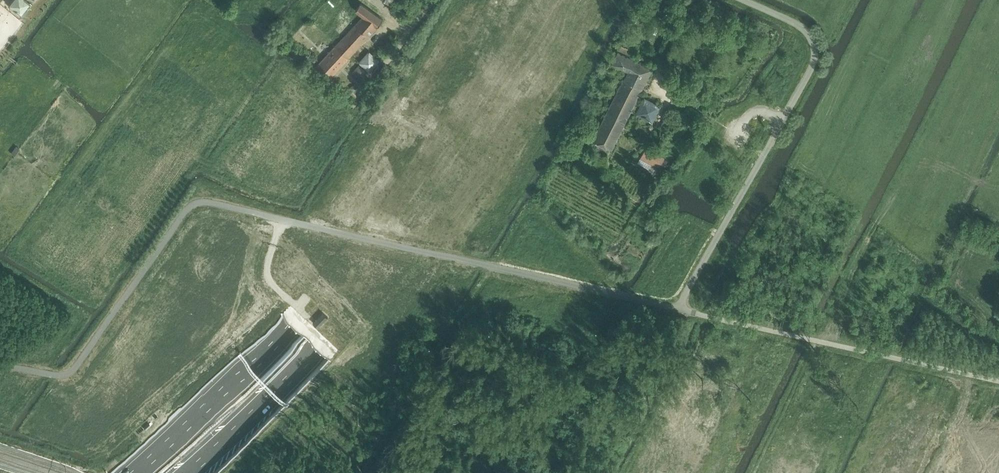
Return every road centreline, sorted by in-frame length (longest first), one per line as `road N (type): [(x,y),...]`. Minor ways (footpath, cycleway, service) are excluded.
road 1 (motorway): [(547,0),(388,227),(133,472)]
road 2 (motorway): [(189,472),(321,347),(416,237),(580,0)]
road 3 (unclassified): [(780,122),(812,66),(813,42),(801,28),(742,0)]

